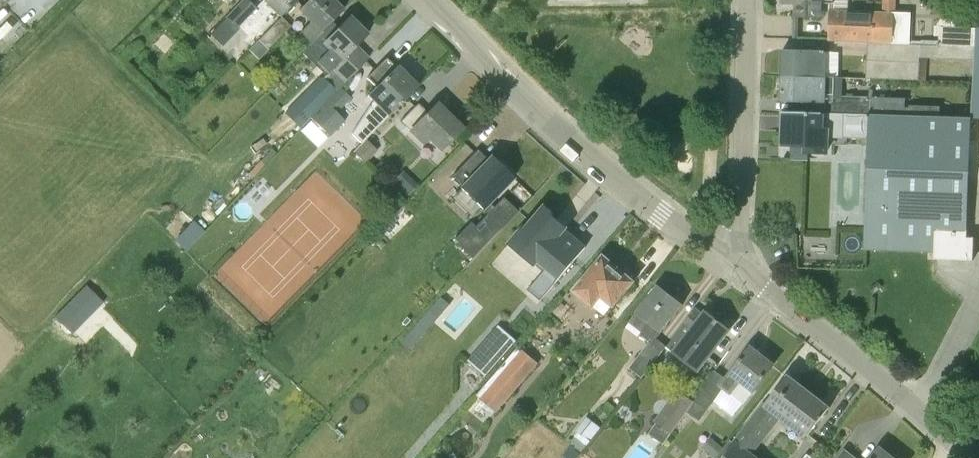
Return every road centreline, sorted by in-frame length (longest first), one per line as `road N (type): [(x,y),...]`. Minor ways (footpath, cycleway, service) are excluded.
road 1 (tertiary): [(725,247),(685,229),(576,145),(424,0)]
road 2 (tertiary): [(970,457),(725,247)]
road 3 (residential): [(725,247),(741,201),(749,0)]

